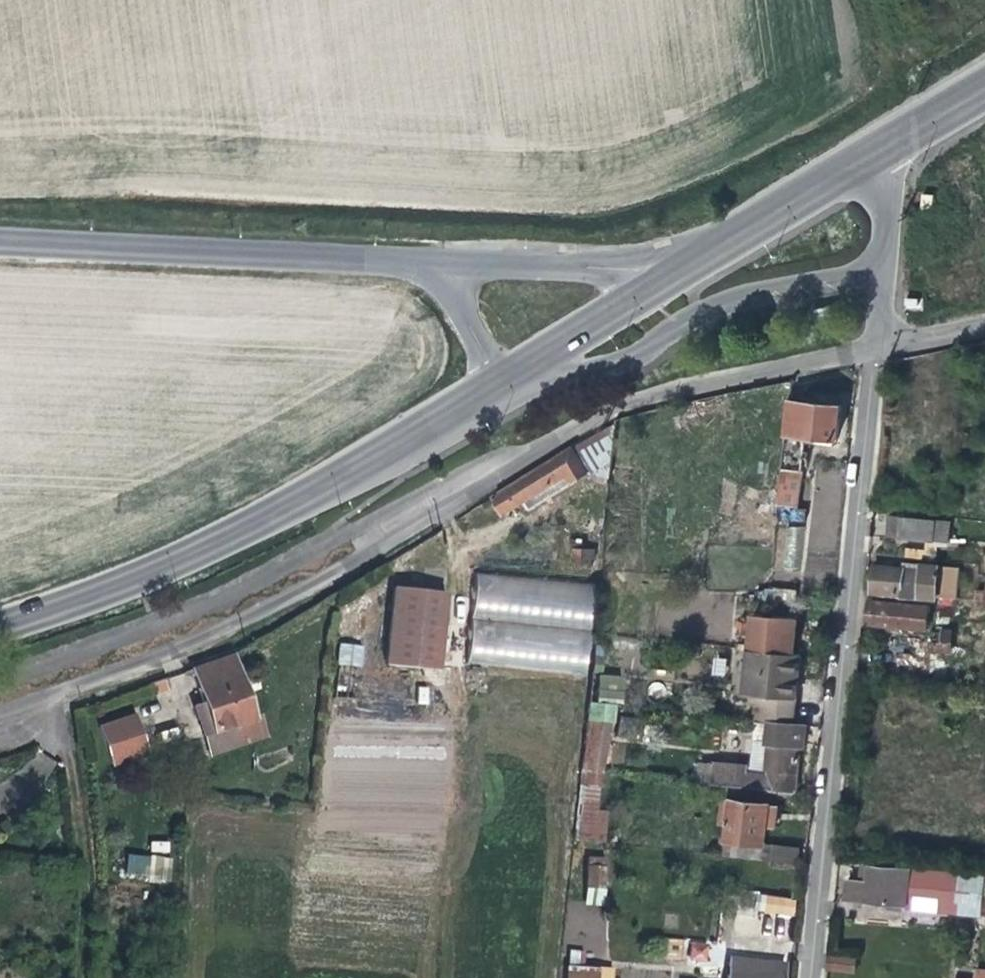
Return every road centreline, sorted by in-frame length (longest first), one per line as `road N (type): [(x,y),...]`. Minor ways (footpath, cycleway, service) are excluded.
road 1 (residential): [(880,346),(640,400),(545,440),(233,629),(0,717)]
road 2 (residential): [(815,977),(880,346)]
road 3 (tertiary): [(504,382),(277,517),(0,625)]
road 4 (unclassified): [(0,239),(434,260)]
road 5 (unclassified): [(434,260),(621,263),(661,283)]
road 6 (tertiary): [(661,283),(504,382)]
road 7 (tertiary): [(811,183),(661,283)]
road 8 (track): [(84,853),(85,812),(50,698)]
road 9 (residential): [(880,346),(890,201)]
road 10 (unclassified): [(434,260),(504,382)]

